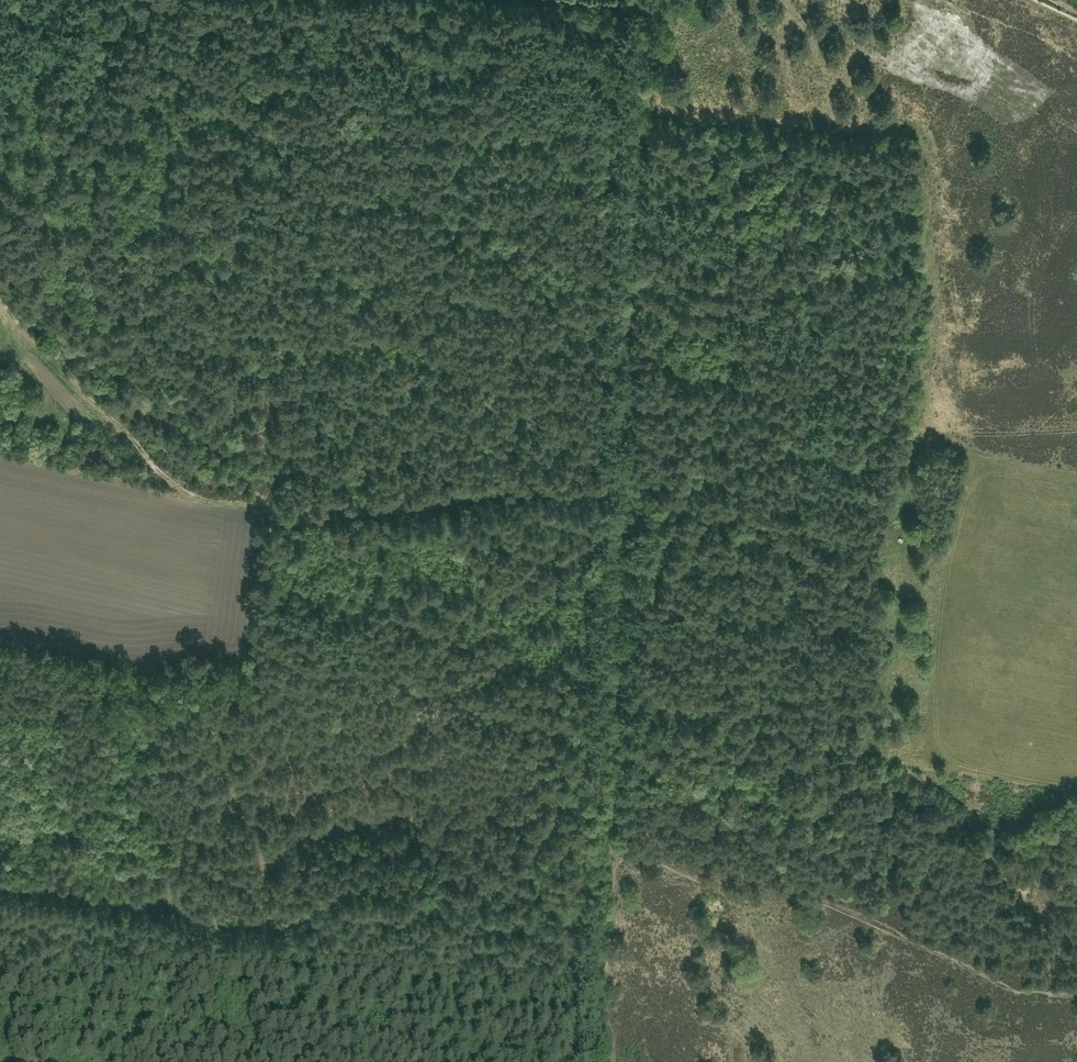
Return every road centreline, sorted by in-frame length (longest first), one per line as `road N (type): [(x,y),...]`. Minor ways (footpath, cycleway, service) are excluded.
road 1 (track): [(0,311),(17,351),(51,366),(206,505),(272,515),(479,501)]

